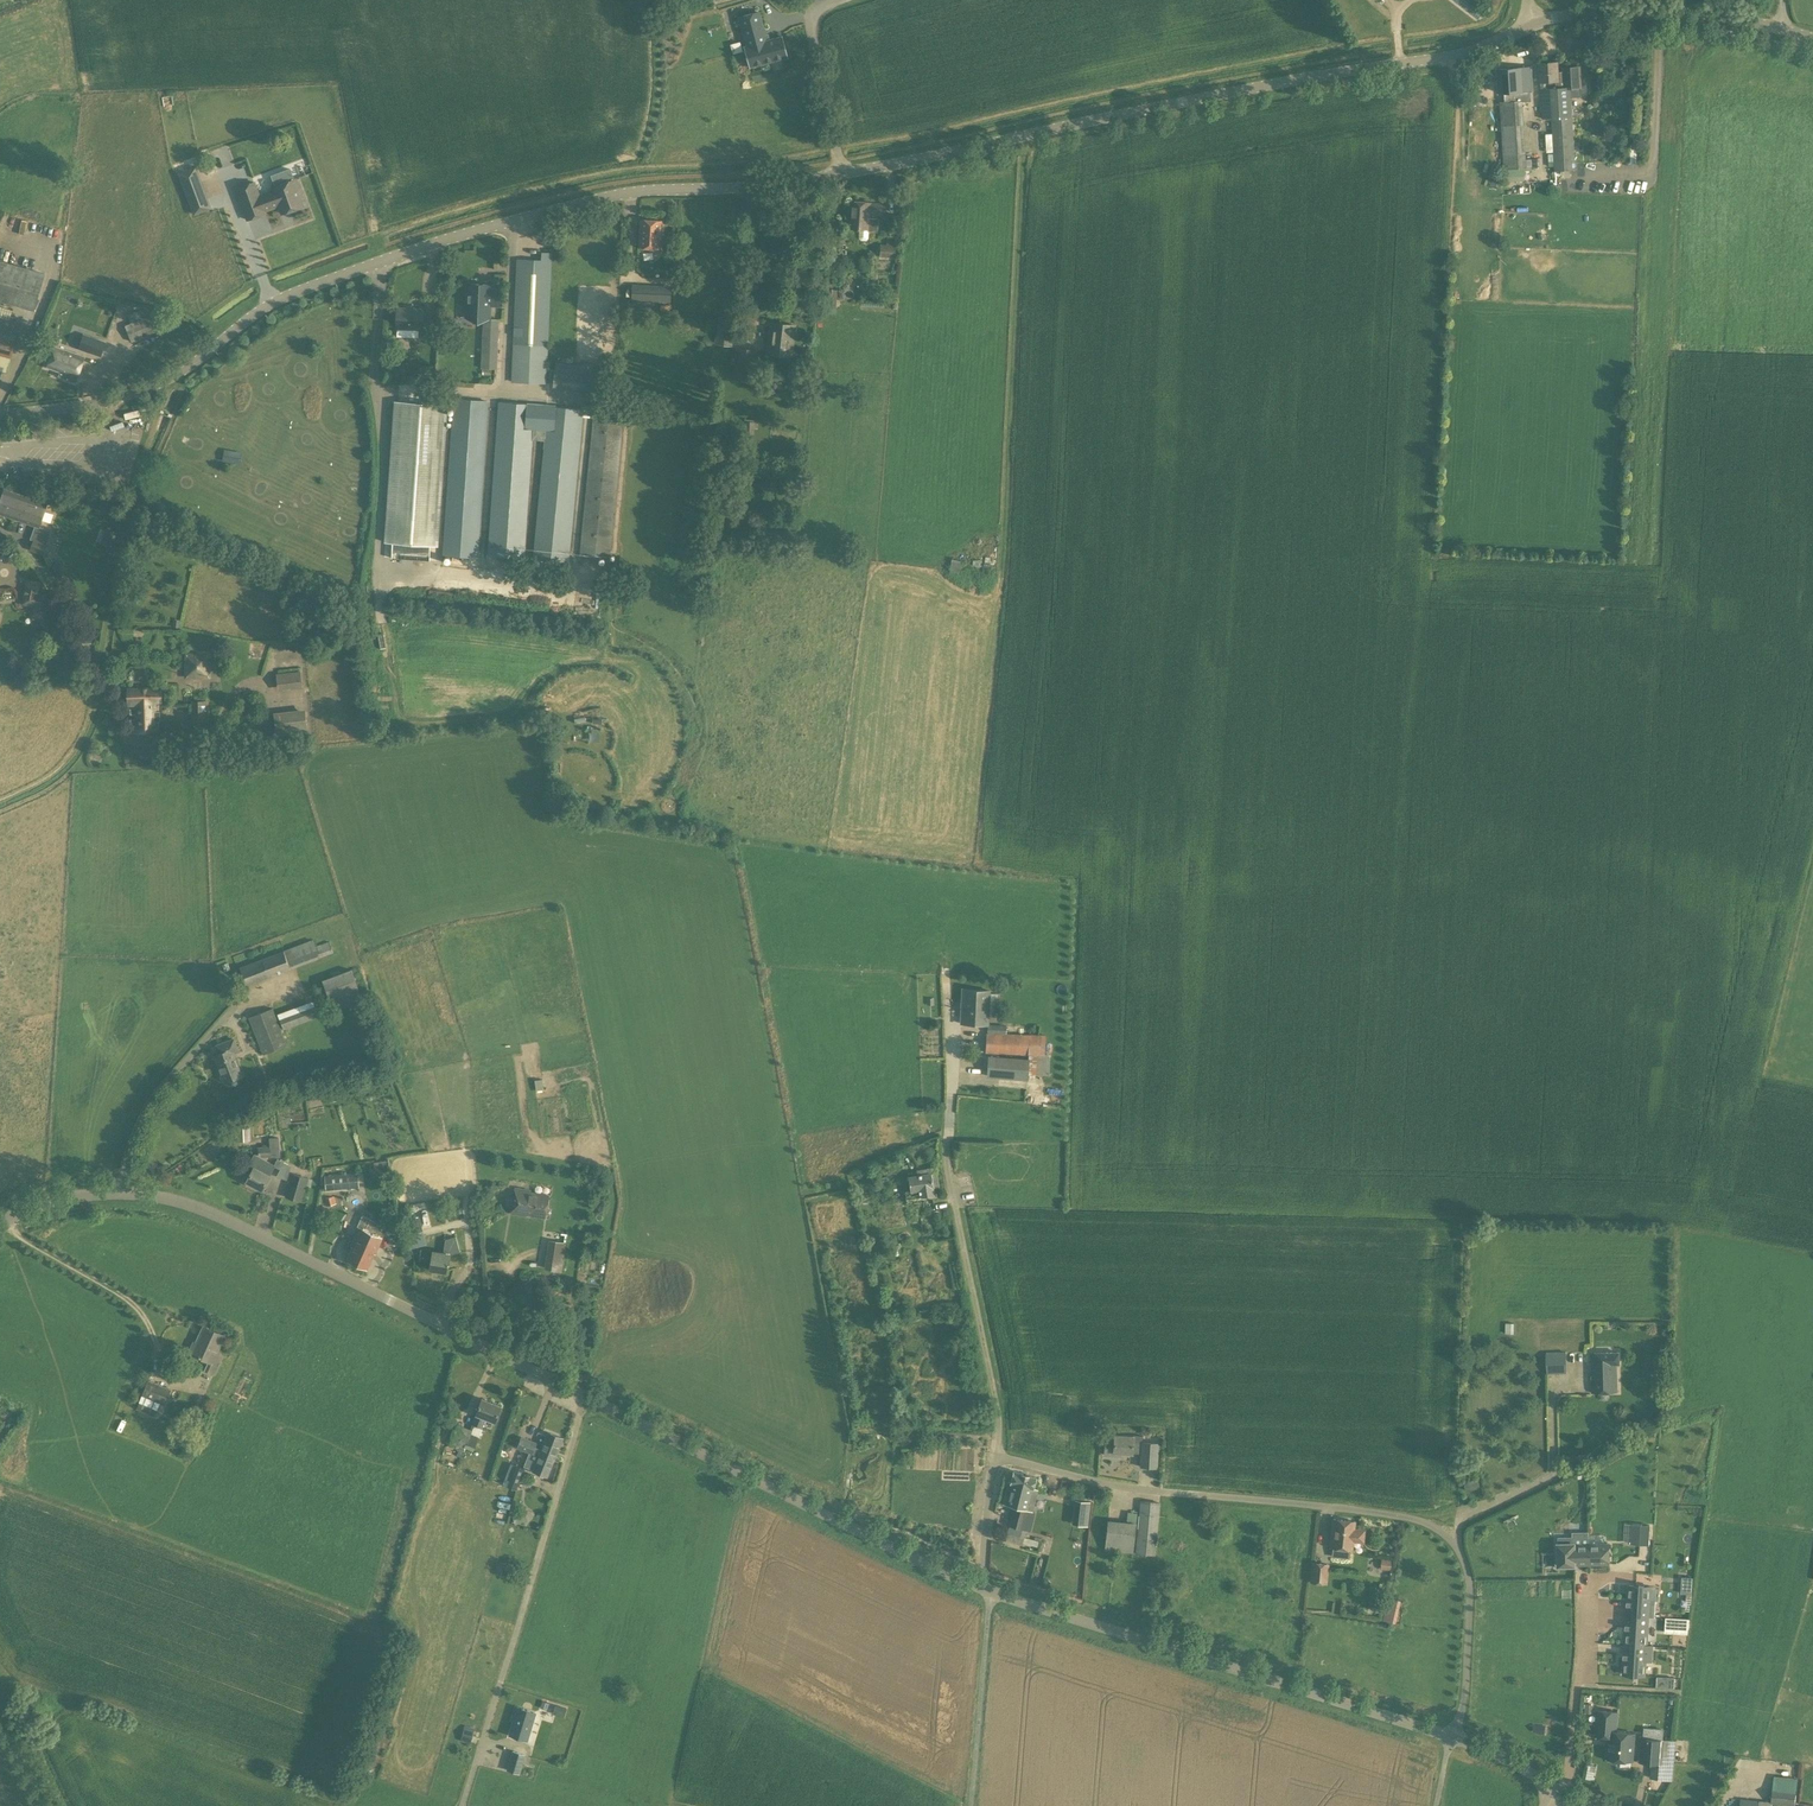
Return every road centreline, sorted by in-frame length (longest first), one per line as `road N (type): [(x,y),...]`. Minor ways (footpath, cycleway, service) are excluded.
road 1 (unclassified): [(157,384),(272,304),(559,207),(660,189),(809,180),(1154,107),(1469,51),(1532,27)]
road 2 (unclassified): [(1455,1737),(1471,1580),(1455,1541),(1425,1517),(1105,1481),(995,1458)]
road 3 (unclassified): [(586,1391),(170,1198),(117,1188),(72,1191),(0,1218)]
road 4 (unclassified): [(1455,1737),(990,1592)]
road 5 (unclassified): [(982,1588),(586,1391)]
road 6 (unclassified): [(465,1805),(586,1391)]
road 7 (unclassified): [(995,1458),(998,1395),(948,1150)]
road 8 (unclassified): [(1532,27),(1615,10),(1745,21),(1812,40)]
road 9 (residential): [(0,530),(58,594),(125,737)]
road 10 (unclassified): [(971,1805),(990,1592)]
road 11 (residential): [(0,420),(157,384)]
road 12 (unclassified): [(982,1588),(995,1458)]

